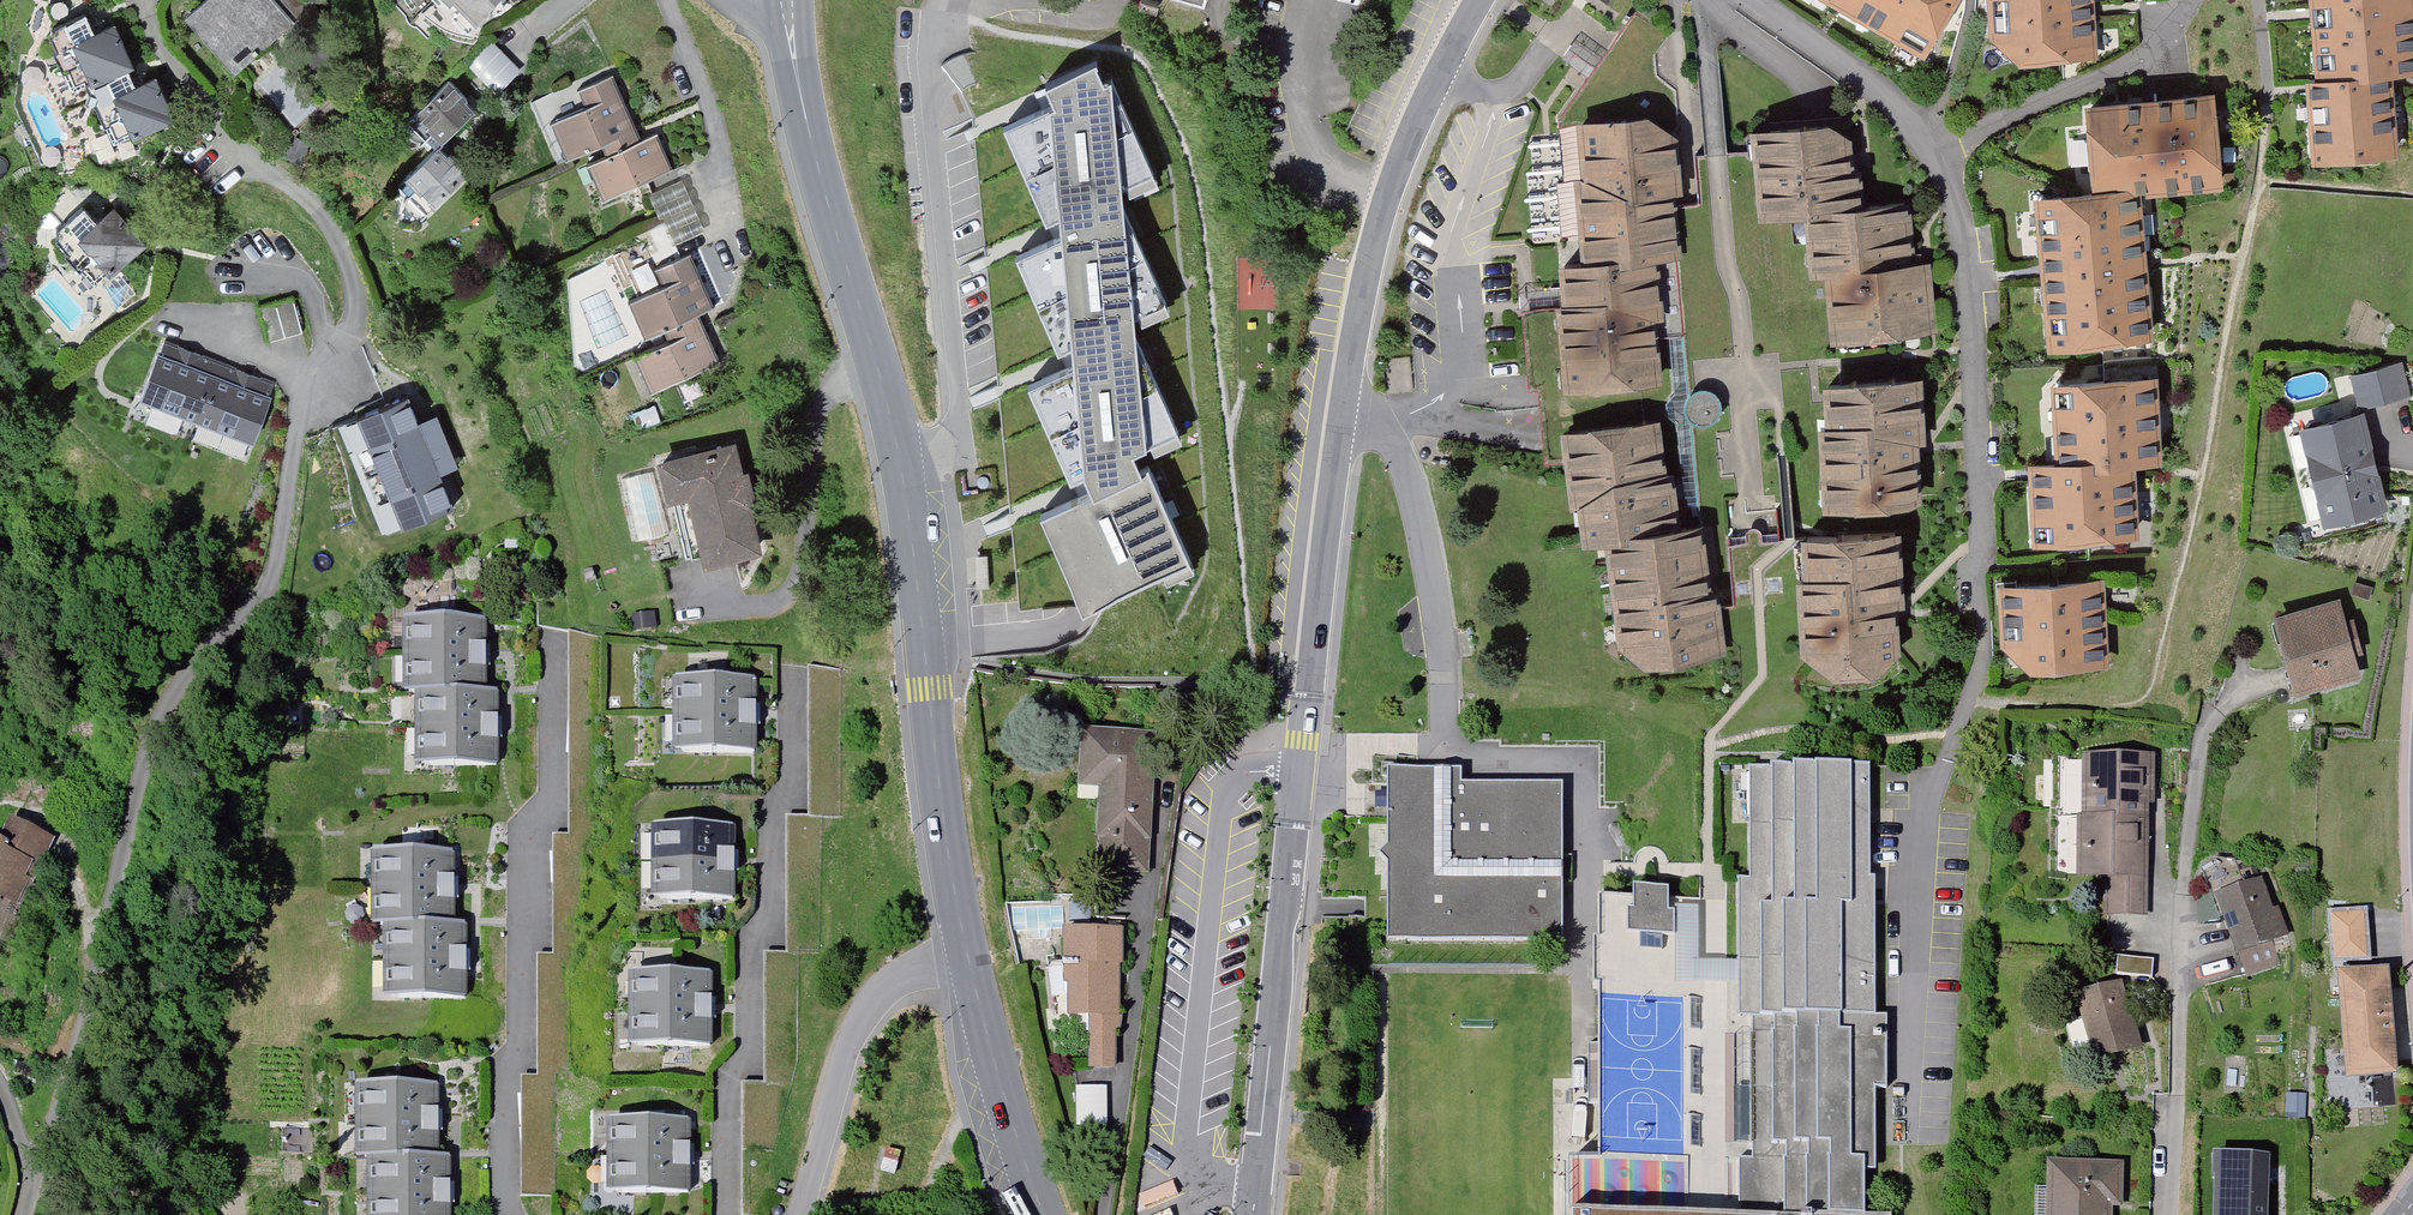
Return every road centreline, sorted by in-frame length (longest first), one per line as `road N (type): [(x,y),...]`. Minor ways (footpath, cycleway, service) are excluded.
road 1 (residential): [(31,1214),(167,710),(276,568),(304,380),(360,319),(352,267),(310,191),(245,166),(151,33),(149,0)]
road 2 (unclassified): [(1483,0),(1447,58),(1386,202),(1365,287),(1333,492),(1255,1214)]
road 3 (tertiary): [(790,0),(798,64),(913,501),(944,812),(970,963)]
road 4 (residential): [(2170,1214),(2191,831),(2215,727),(2277,685)]
road 5 (residential): [(804,1214),(859,1028),(901,981),(970,963)]
road 6 (tertiary): [(970,963),(1045,1214)]

